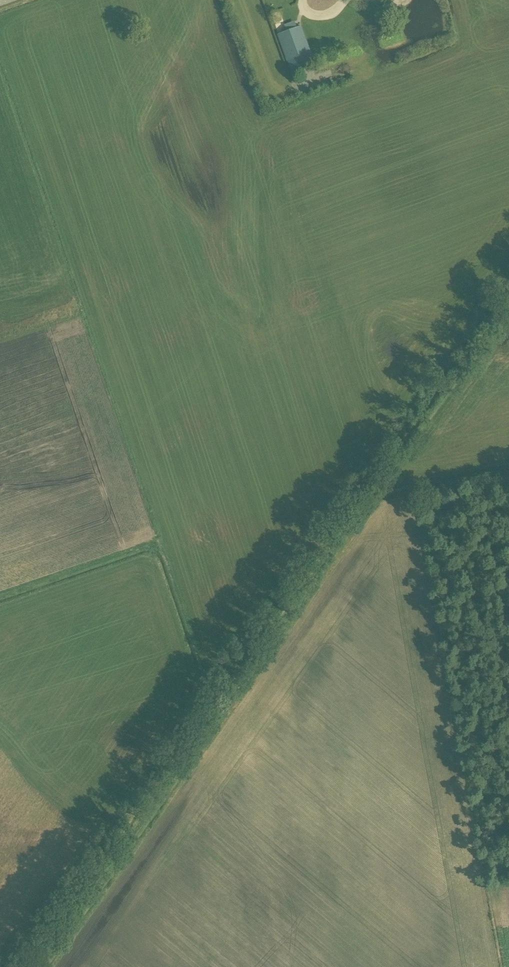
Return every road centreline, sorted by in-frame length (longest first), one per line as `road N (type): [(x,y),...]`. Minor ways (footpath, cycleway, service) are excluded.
road 1 (track): [(37,966),(385,496),(508,467)]

